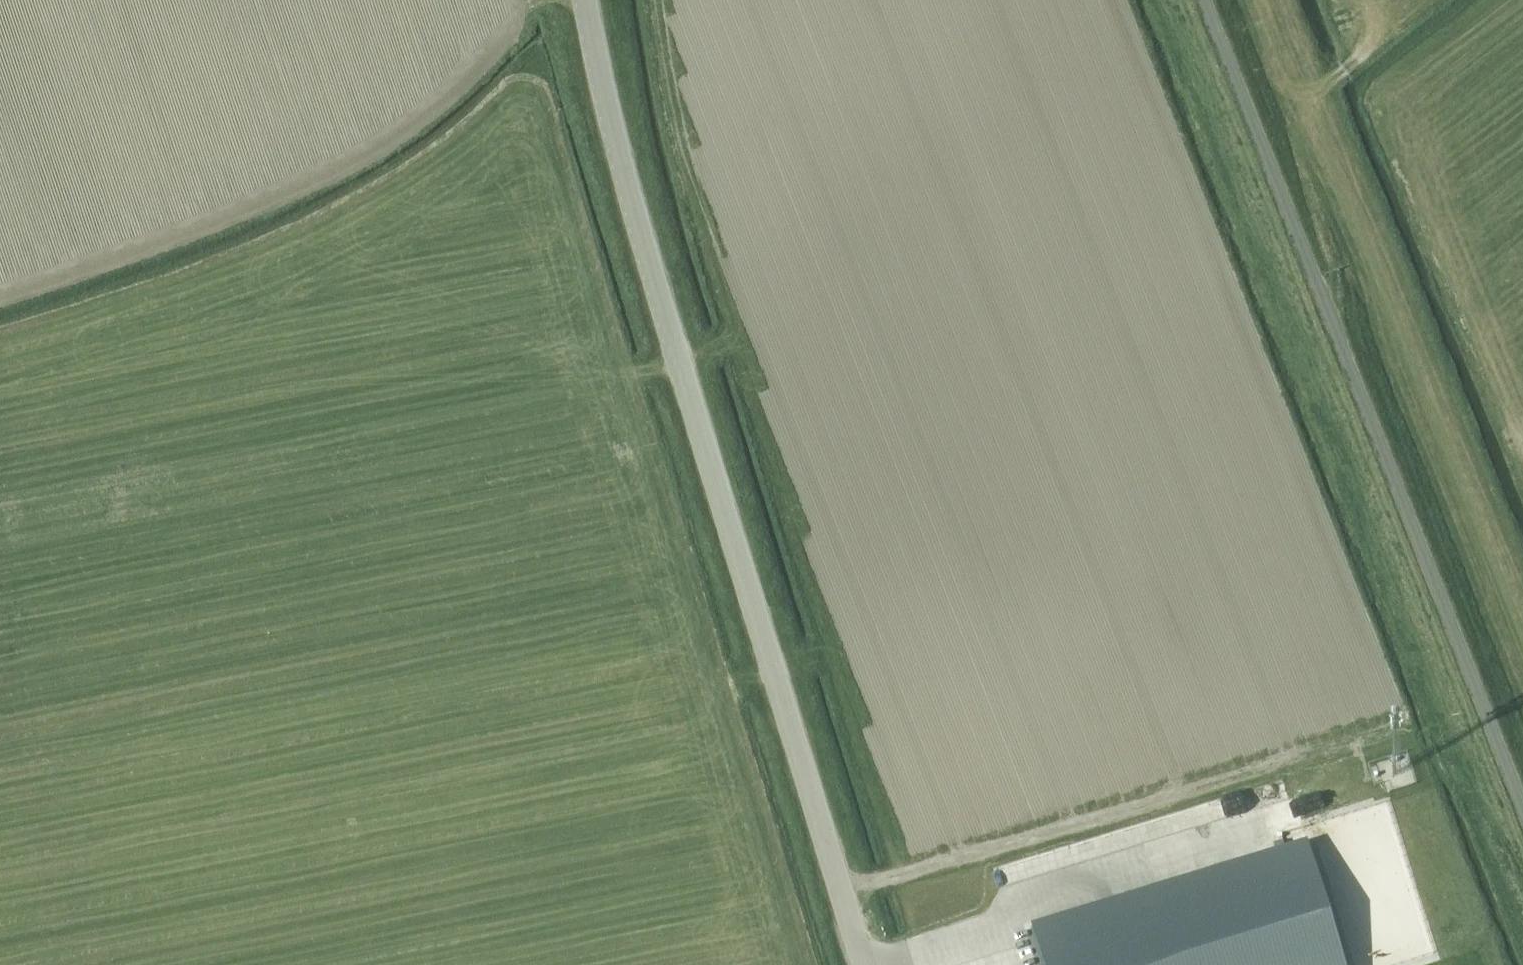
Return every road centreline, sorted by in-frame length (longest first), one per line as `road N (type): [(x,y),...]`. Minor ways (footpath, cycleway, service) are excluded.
road 1 (tertiary): [(864,964),(638,222),(586,0)]
road 2 (unclassified): [(1522,808),(1205,0)]

